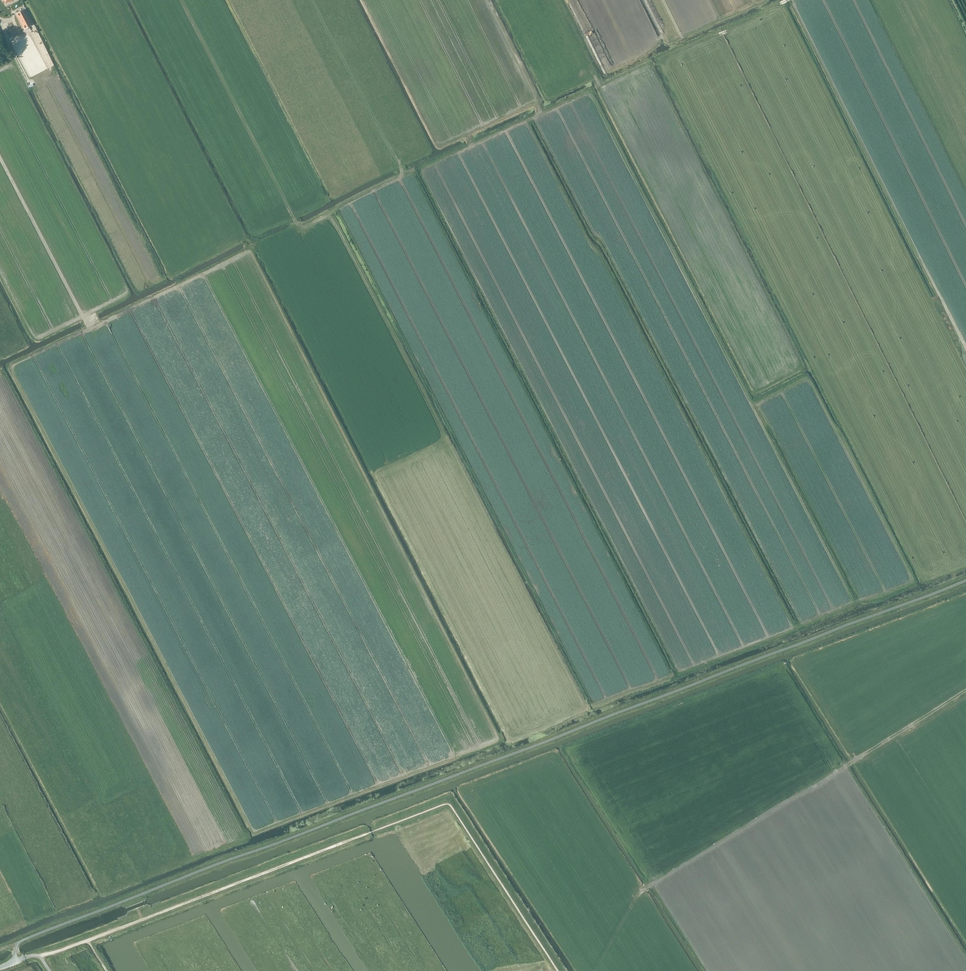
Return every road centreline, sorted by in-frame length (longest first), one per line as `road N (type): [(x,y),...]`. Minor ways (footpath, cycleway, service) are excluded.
road 1 (track): [(950,570),(663,0)]
road 2 (track): [(595,970),(646,888),(965,691)]

